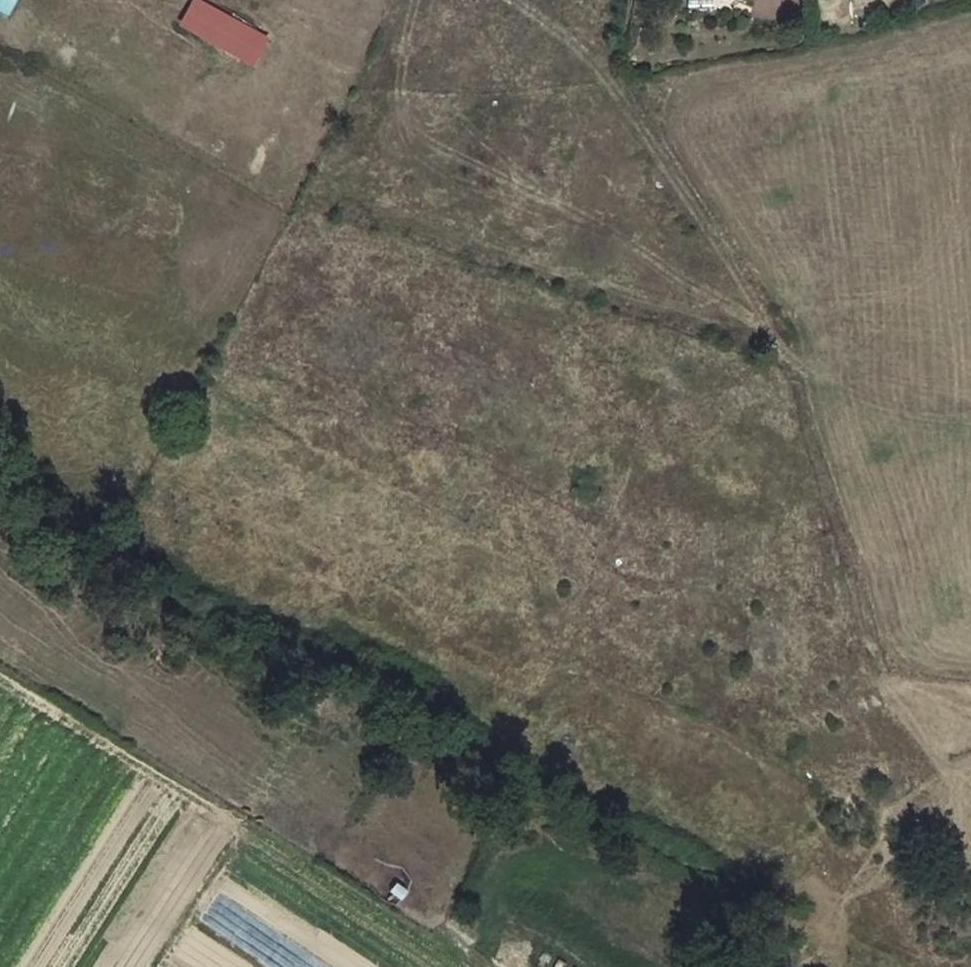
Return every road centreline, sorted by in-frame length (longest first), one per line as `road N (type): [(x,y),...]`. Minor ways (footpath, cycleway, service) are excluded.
road 1 (track): [(0,781),(185,895),(141,966)]

